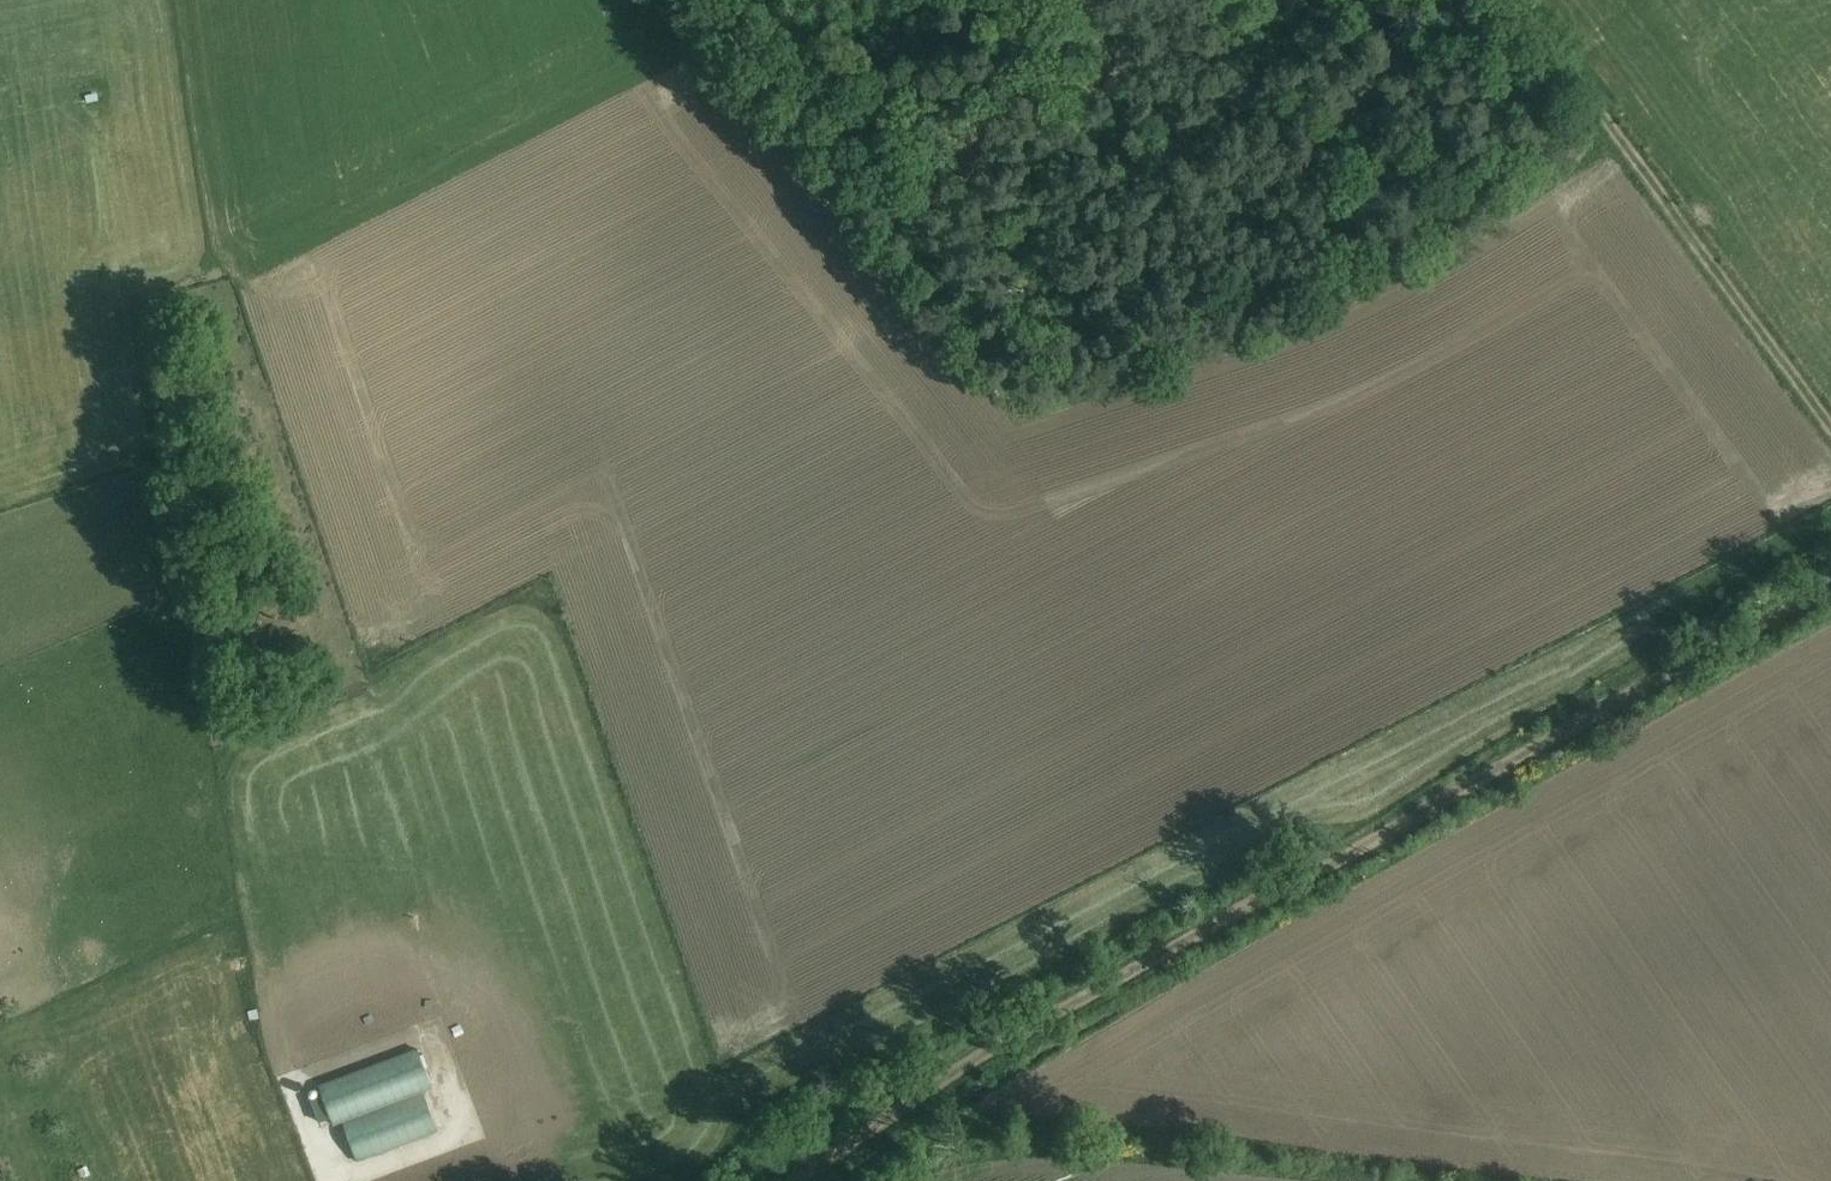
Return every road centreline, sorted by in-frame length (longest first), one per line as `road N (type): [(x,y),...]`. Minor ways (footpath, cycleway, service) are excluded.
road 1 (track): [(771,1180),(1830,591)]
road 2 (track): [(1536,0),(1830,415)]

